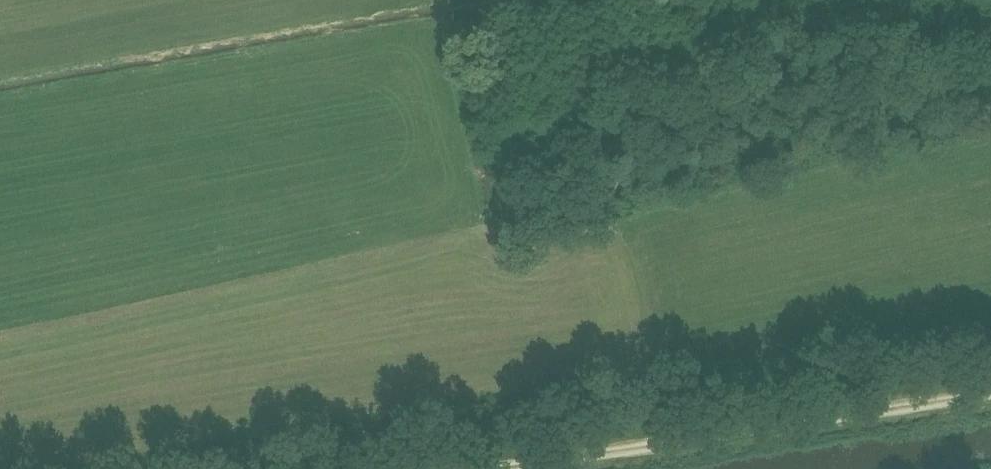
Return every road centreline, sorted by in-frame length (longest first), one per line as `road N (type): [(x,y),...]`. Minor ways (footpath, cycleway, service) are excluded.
road 1 (track): [(496,468),(990,391)]

